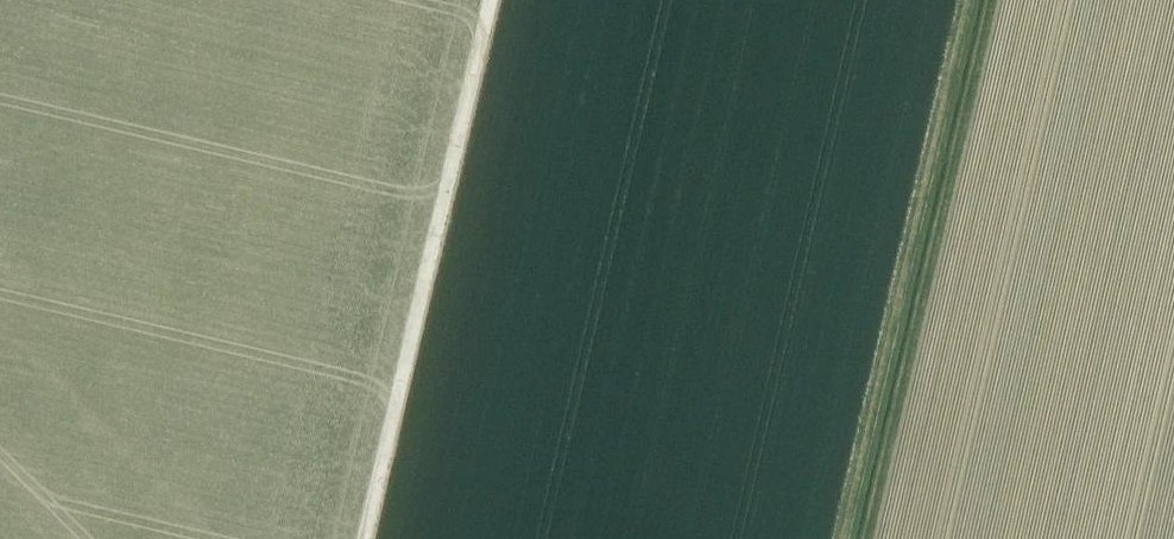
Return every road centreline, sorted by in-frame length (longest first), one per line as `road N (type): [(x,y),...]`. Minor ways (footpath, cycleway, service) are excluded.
road 1 (track): [(491,0),(364,538)]
road 2 (track): [(871,538),(995,0)]
road 3 (track): [(967,0),(844,538)]

